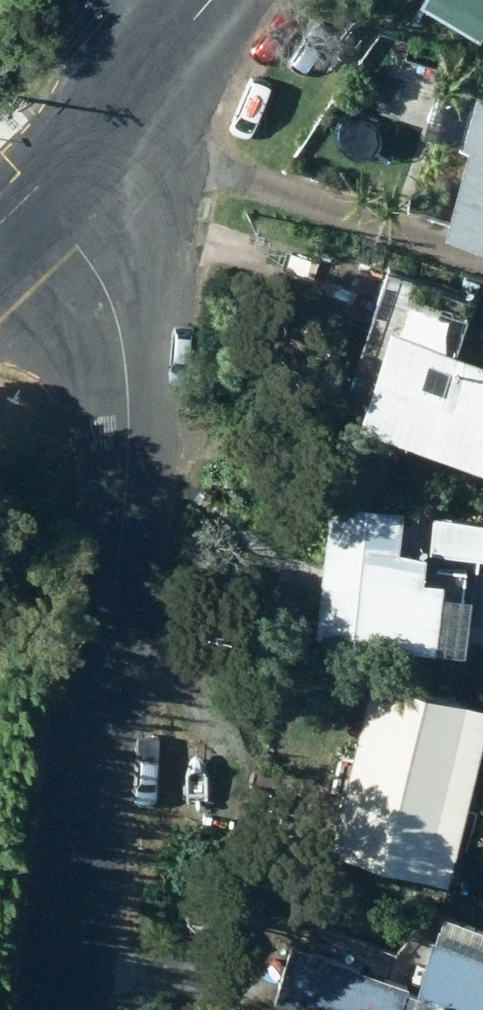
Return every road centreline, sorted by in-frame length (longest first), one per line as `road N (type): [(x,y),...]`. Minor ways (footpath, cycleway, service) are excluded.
road 1 (residential): [(71,1009),(122,522),(123,437),(84,259),(32,197)]
road 2 (tertiary): [(32,197),(202,14)]

